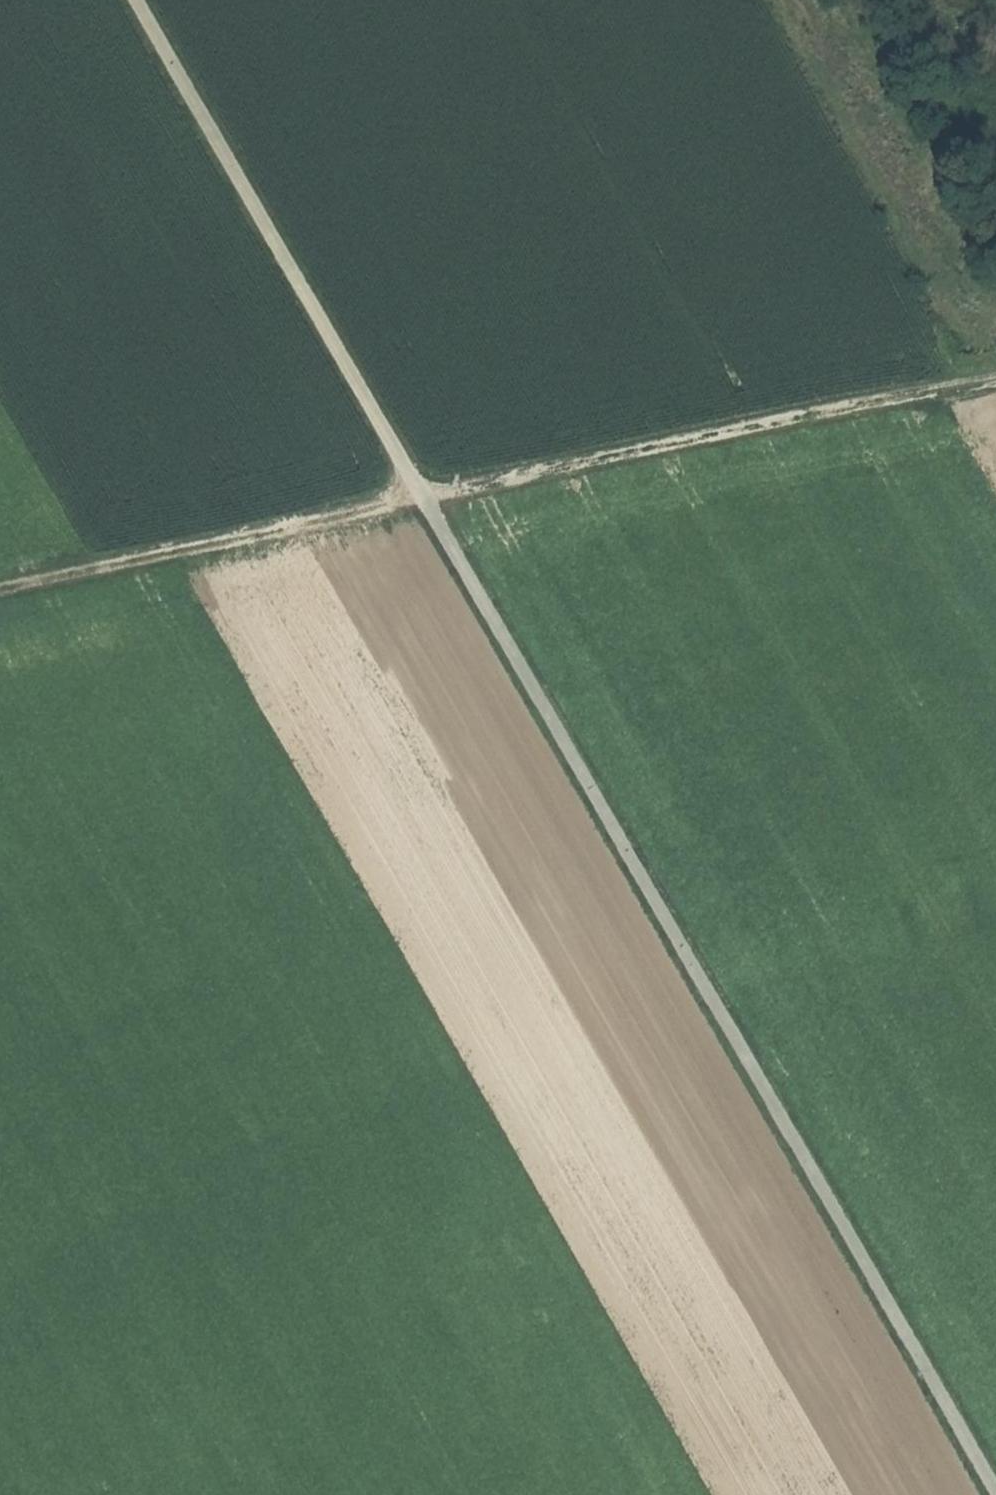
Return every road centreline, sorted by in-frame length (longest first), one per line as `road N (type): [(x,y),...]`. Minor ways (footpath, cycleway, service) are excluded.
road 1 (track): [(422,494),(995,376)]
road 2 (track): [(422,494),(0,586)]

